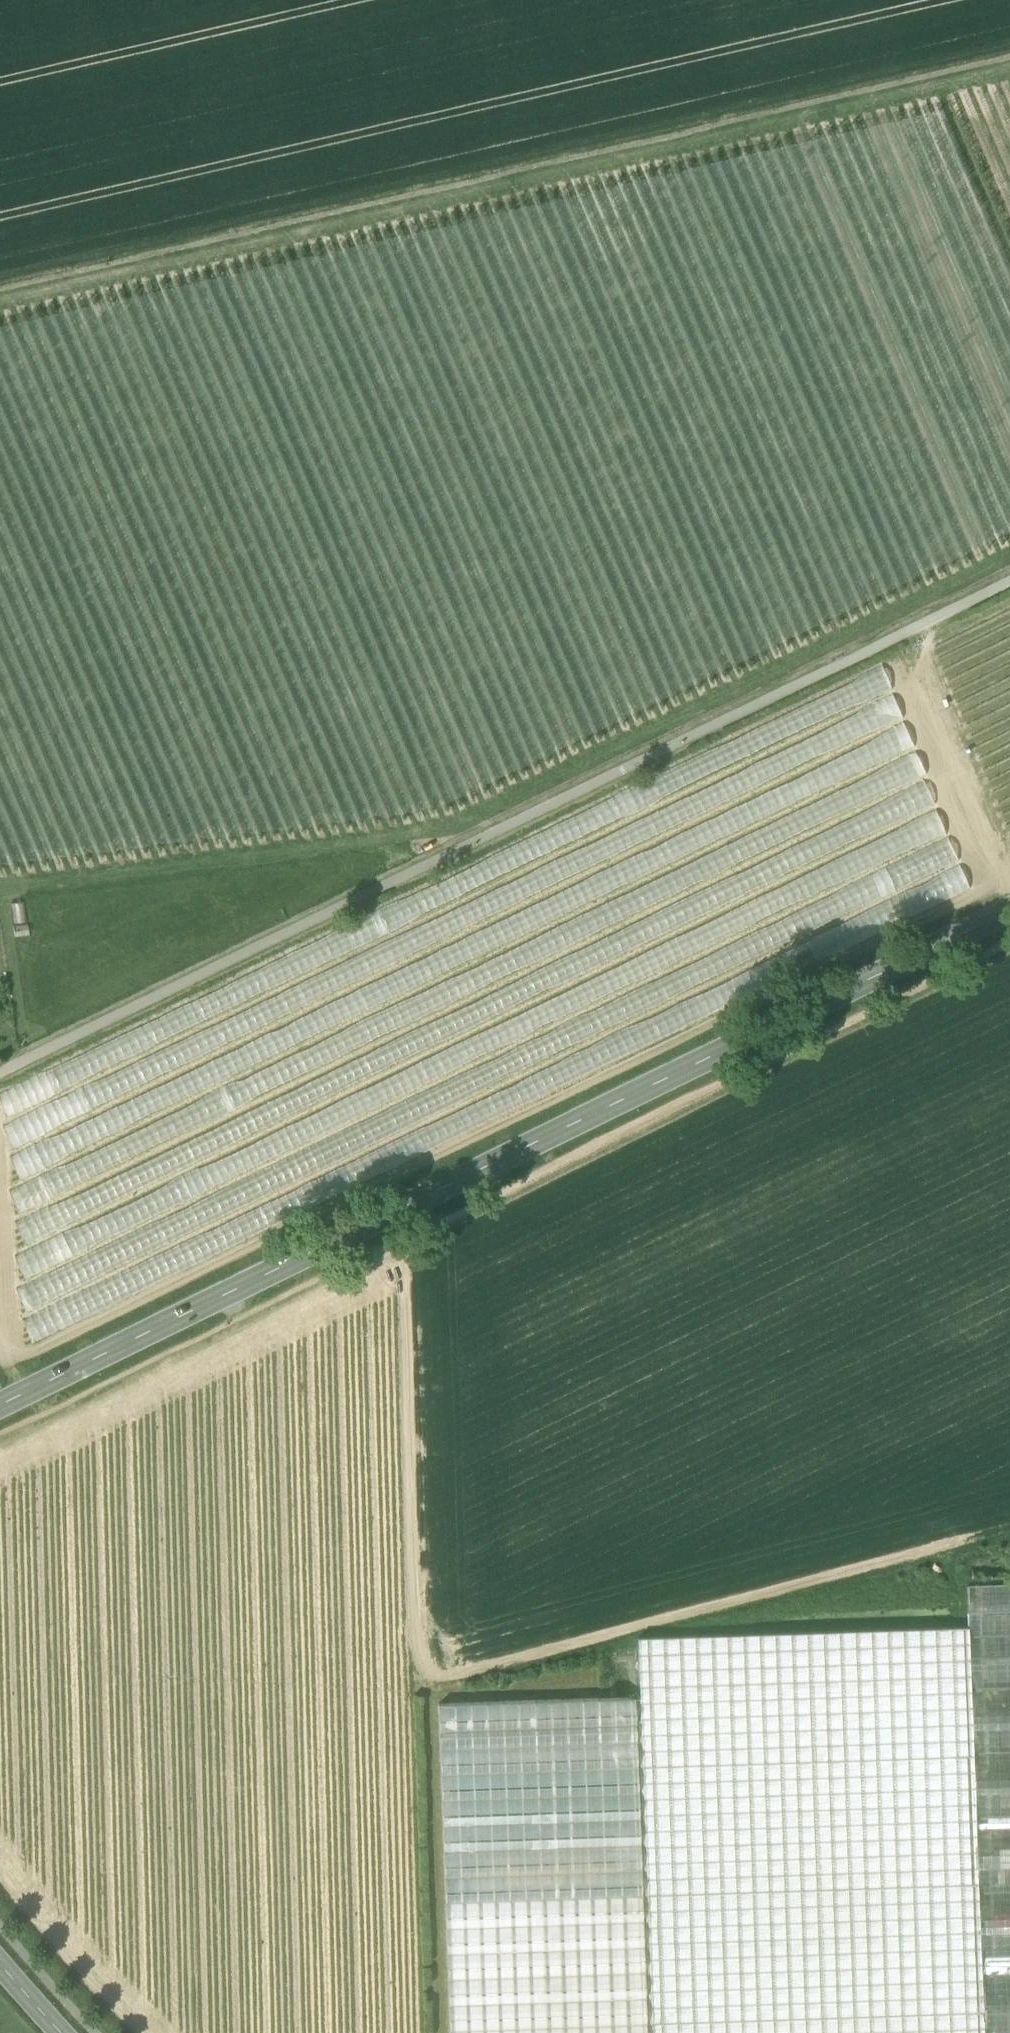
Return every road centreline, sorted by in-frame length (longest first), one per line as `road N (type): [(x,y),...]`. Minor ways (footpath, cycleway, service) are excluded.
road 1 (secondary): [(1009,914),(0,1409)]

